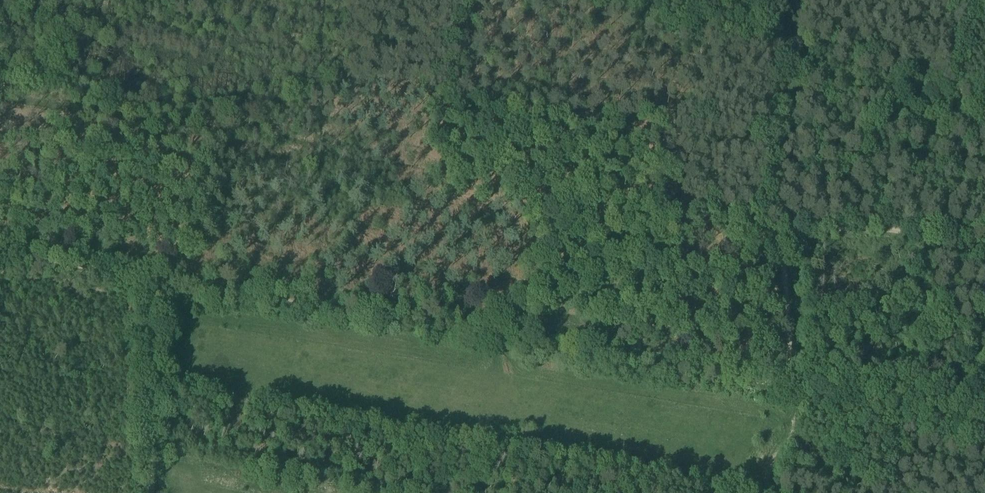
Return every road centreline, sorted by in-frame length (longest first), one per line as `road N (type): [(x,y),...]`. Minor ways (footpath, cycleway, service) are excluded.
road 1 (track): [(783,236),(790,364),(769,382),(152,276)]
road 2 (track): [(152,276),(151,492)]
road 3 (track): [(984,248),(893,229),(809,231)]
road 4 (track): [(152,276),(0,256)]

